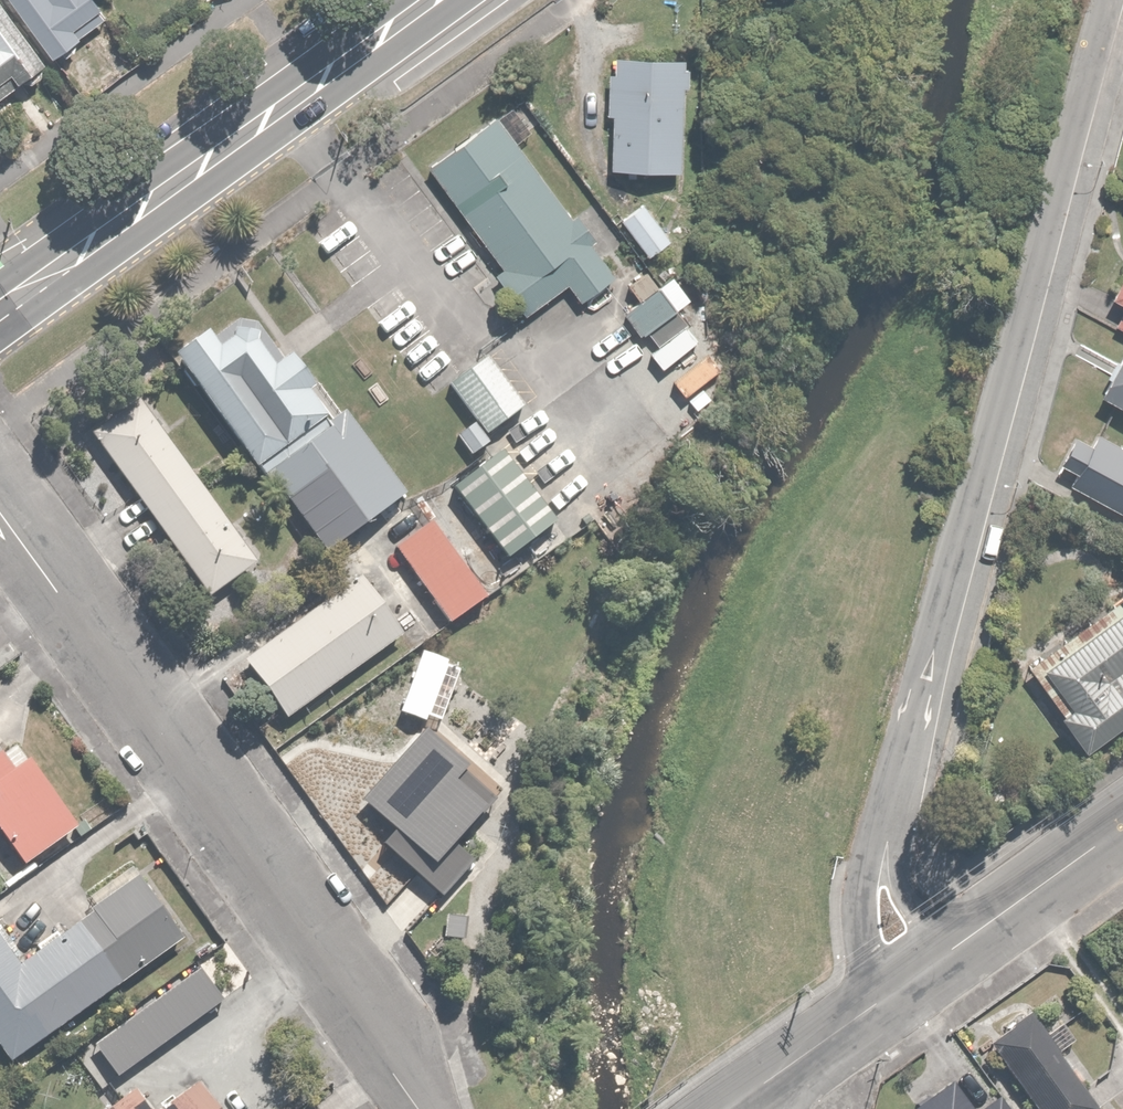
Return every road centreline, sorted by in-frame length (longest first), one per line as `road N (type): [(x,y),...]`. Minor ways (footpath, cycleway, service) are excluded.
road 1 (residential): [(1122,0),(887,846),(890,922),(918,972)]
road 2 (residential): [(0,508),(421,1108)]
road 3 (primary): [(0,309),(427,0)]
road 4 (tertiary): [(1122,825),(918,972)]
road 5 (tertiary): [(918,972),(737,1103)]

